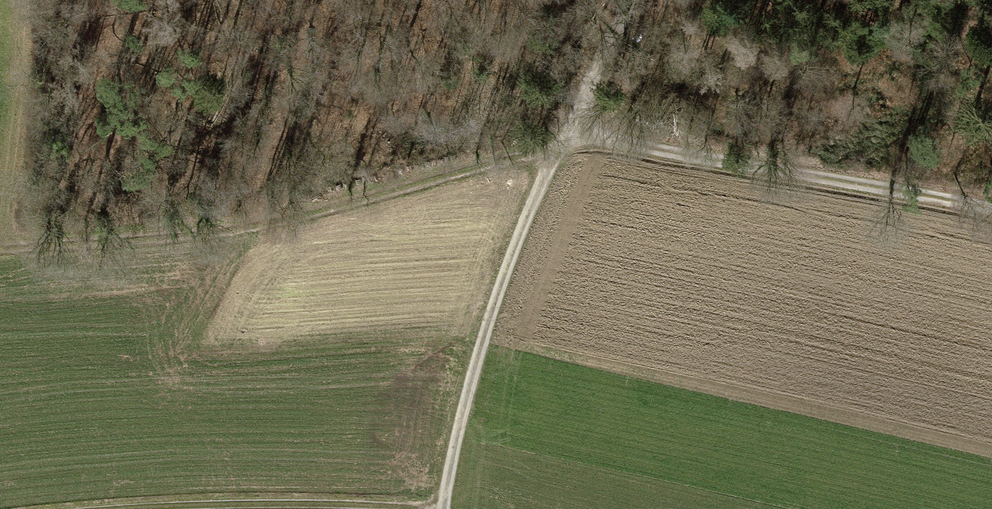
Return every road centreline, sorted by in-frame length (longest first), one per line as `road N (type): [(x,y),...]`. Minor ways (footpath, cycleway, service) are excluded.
road 1 (track): [(991,219),(901,189),(621,142),(561,143),(637,0)]
road 2 (track): [(0,247),(184,237),(561,143)]
road 3 (track): [(442,508),(482,331),(561,143)]
road 4 (track): [(442,508),(177,508)]

